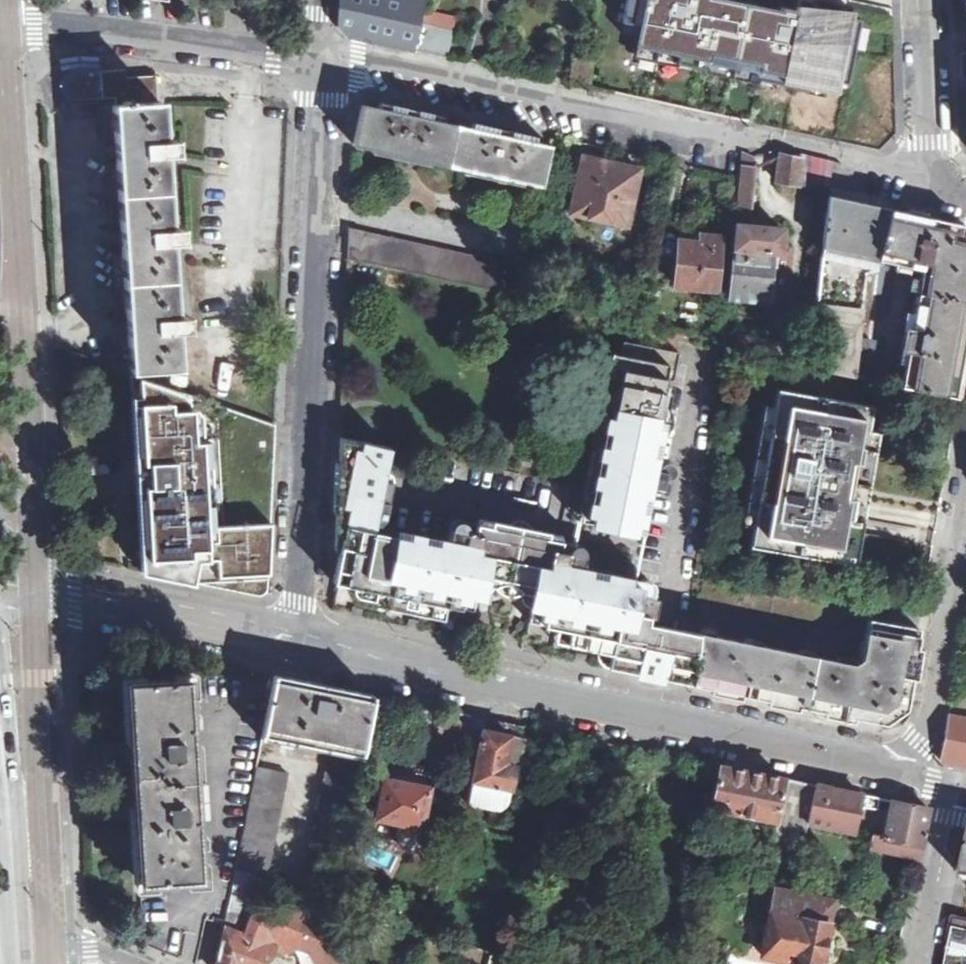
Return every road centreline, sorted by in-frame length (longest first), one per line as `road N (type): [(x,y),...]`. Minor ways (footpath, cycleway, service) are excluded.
road 1 (residential): [(894,769),(298,638)]
road 2 (residential): [(319,60),(298,638)]
road 3 (residential): [(319,60),(730,139)]
road 4 (residential): [(965,487),(924,726),(894,769)]
road 5 (residential): [(319,60),(49,26)]
road 6 (residential): [(298,638),(60,598)]
road 7 (unclassified): [(8,828),(13,786),(0,629)]
road 8 (residential): [(923,0),(930,179)]
road 9 (residential): [(951,790),(916,963)]
road 10 (secondary): [(8,828),(17,953)]

